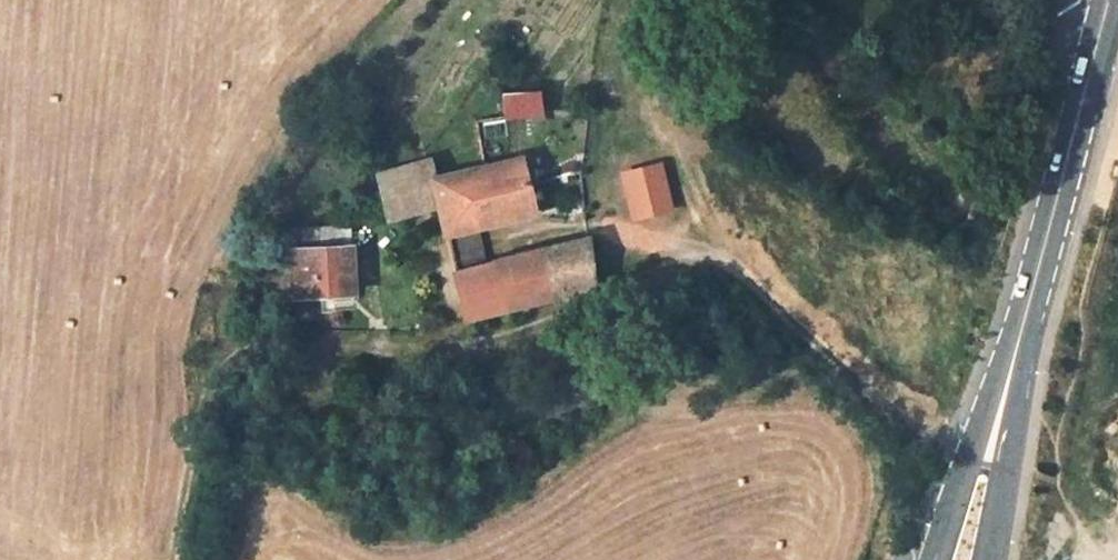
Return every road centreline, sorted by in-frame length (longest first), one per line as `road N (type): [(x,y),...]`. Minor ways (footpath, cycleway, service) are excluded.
road 1 (primary): [(969,559),(1117,34)]

